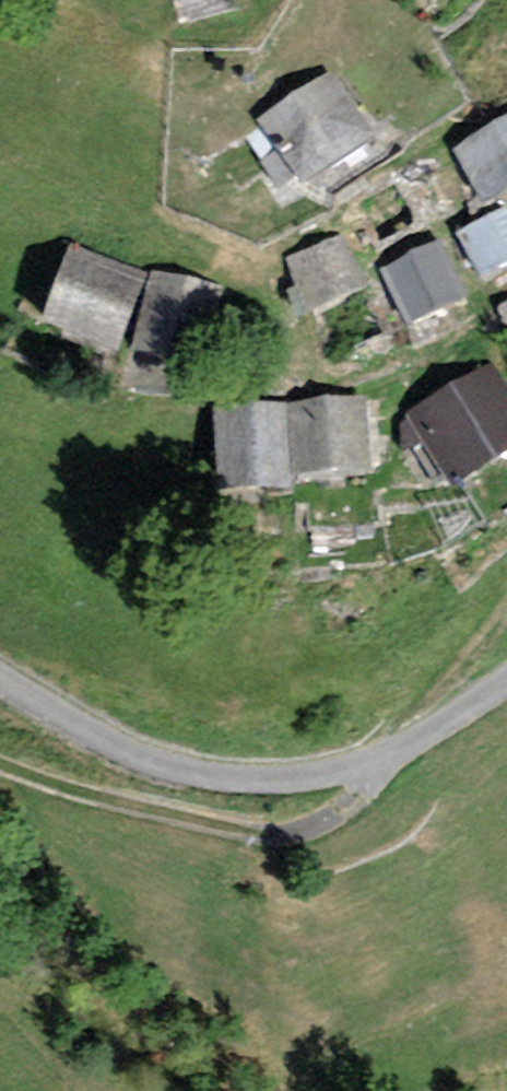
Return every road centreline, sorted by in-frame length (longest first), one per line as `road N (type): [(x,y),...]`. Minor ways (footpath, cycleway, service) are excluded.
road 1 (track): [(506,682),(371,763),(277,778),(148,765),(0,681)]
road 2 (track): [(0,764),(80,792),(278,834),(333,816),(359,795),(371,763)]

